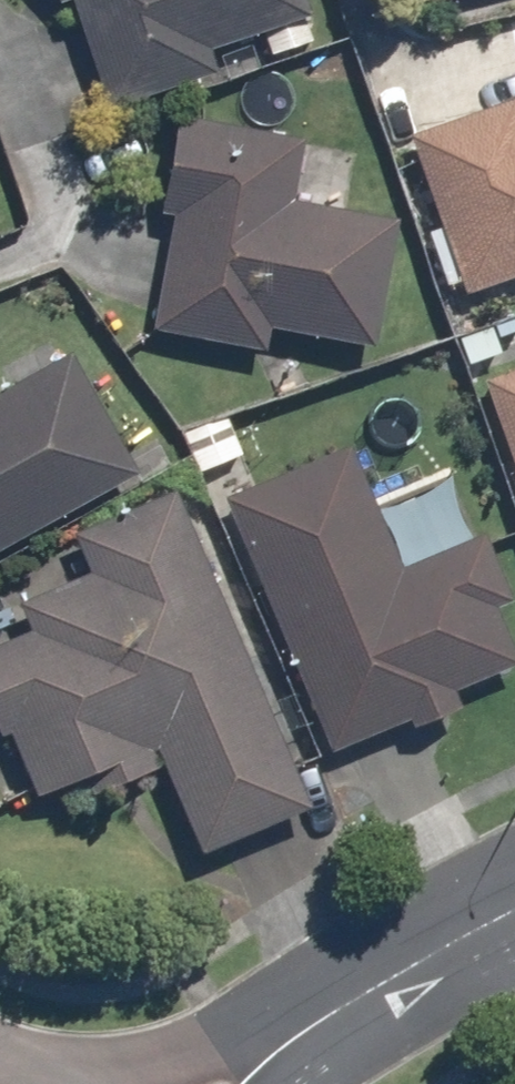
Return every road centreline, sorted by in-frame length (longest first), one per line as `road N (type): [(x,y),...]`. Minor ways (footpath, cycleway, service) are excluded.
road 1 (residential): [(300,1026),(514,905)]
road 2 (residential): [(92,1075),(300,1026)]

